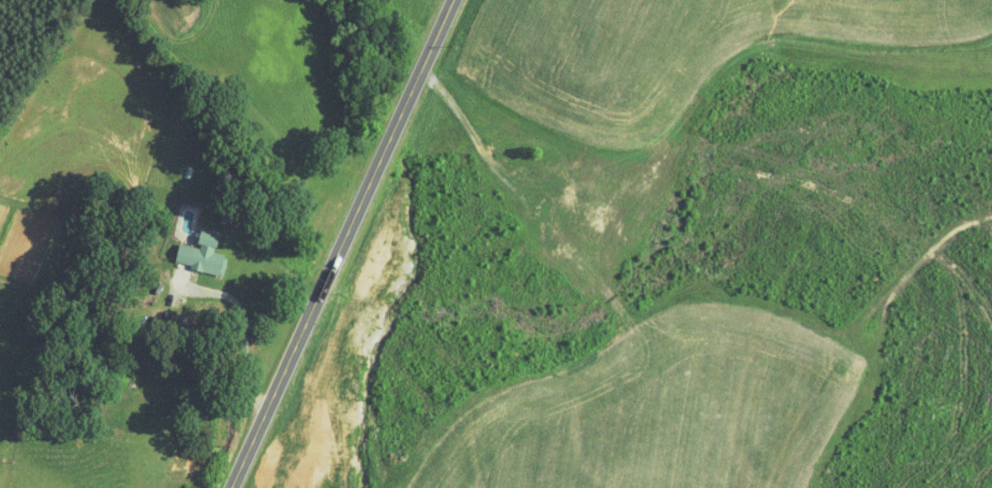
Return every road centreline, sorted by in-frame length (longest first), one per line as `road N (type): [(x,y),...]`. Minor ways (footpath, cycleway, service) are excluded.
road 1 (primary): [(229,487),(451,0)]

